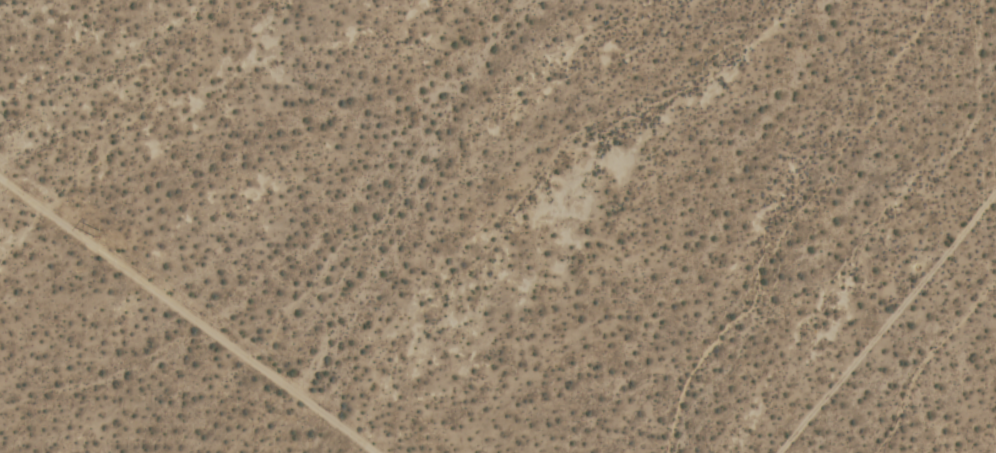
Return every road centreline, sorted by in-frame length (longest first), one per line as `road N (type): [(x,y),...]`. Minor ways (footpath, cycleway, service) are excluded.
road 1 (track): [(369,452),(0,182)]

